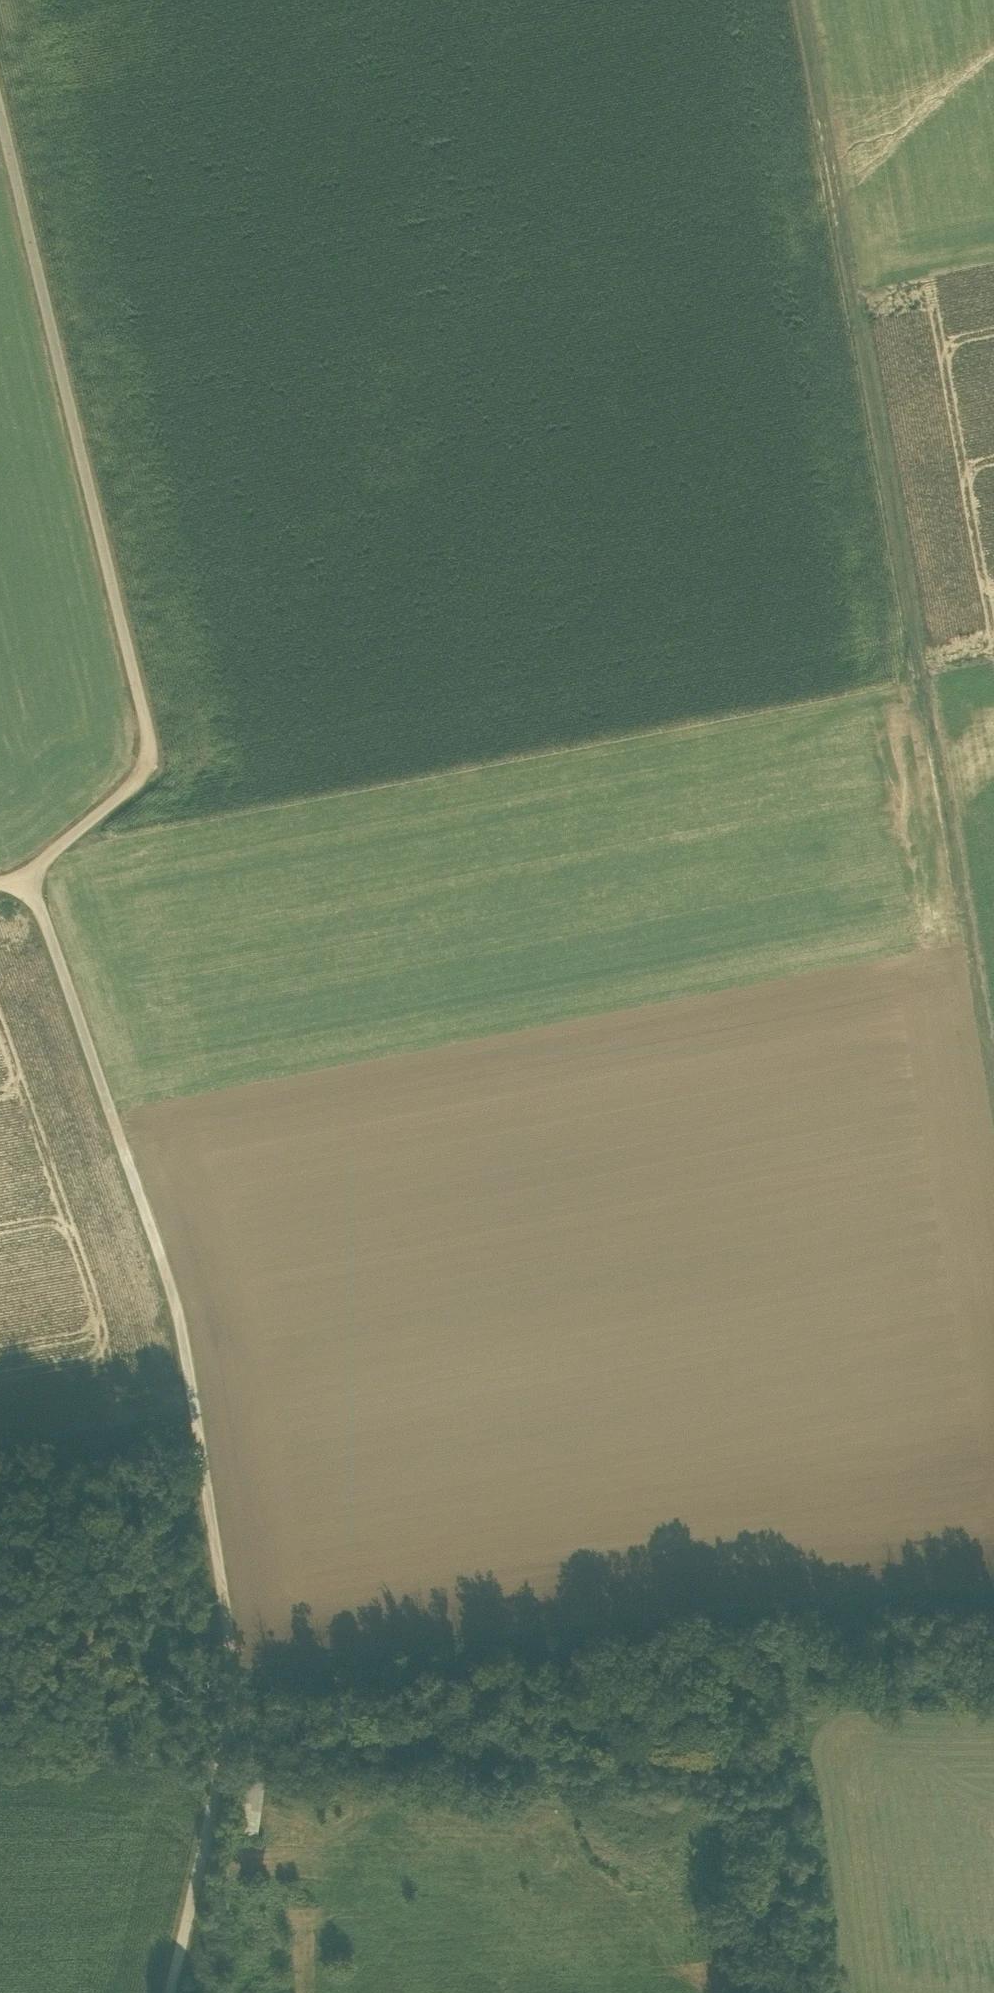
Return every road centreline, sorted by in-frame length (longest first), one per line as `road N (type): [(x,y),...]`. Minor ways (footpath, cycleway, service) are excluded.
road 1 (track): [(0,116),(154,760),(27,877),(178,1307),(229,1713),(172,1992)]
road 2 (track): [(800,0),(921,677)]

